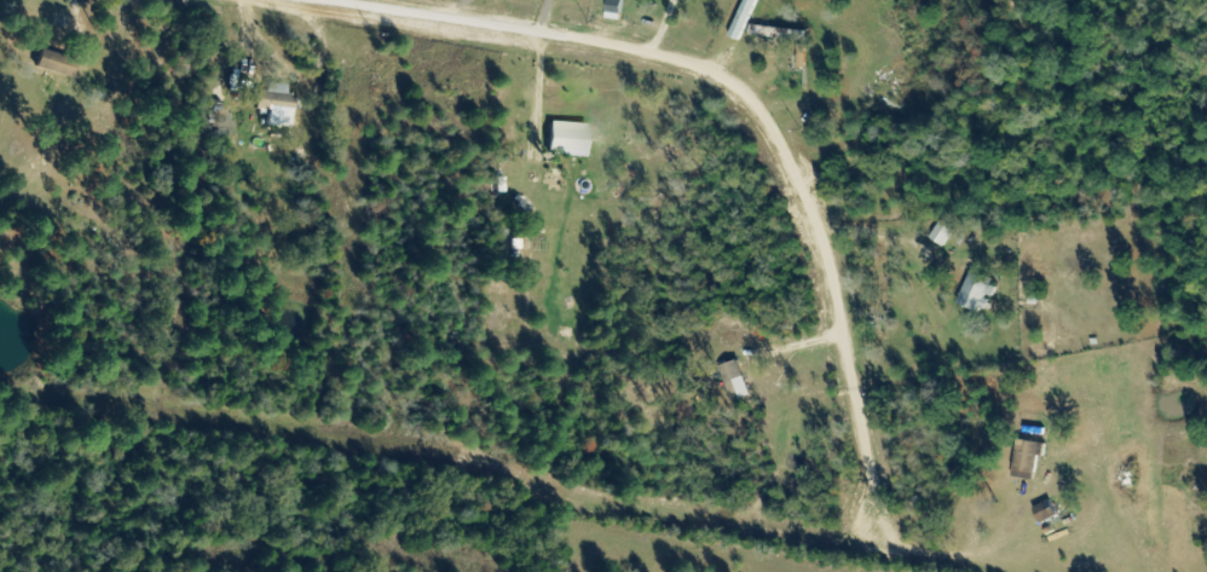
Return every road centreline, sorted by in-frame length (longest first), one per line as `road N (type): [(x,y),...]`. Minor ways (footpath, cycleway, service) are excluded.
road 1 (residential): [(877,545),(865,450),(814,218),(772,132),(735,87),(698,69),(288,0)]
road 2 (residential): [(877,545),(343,445)]

